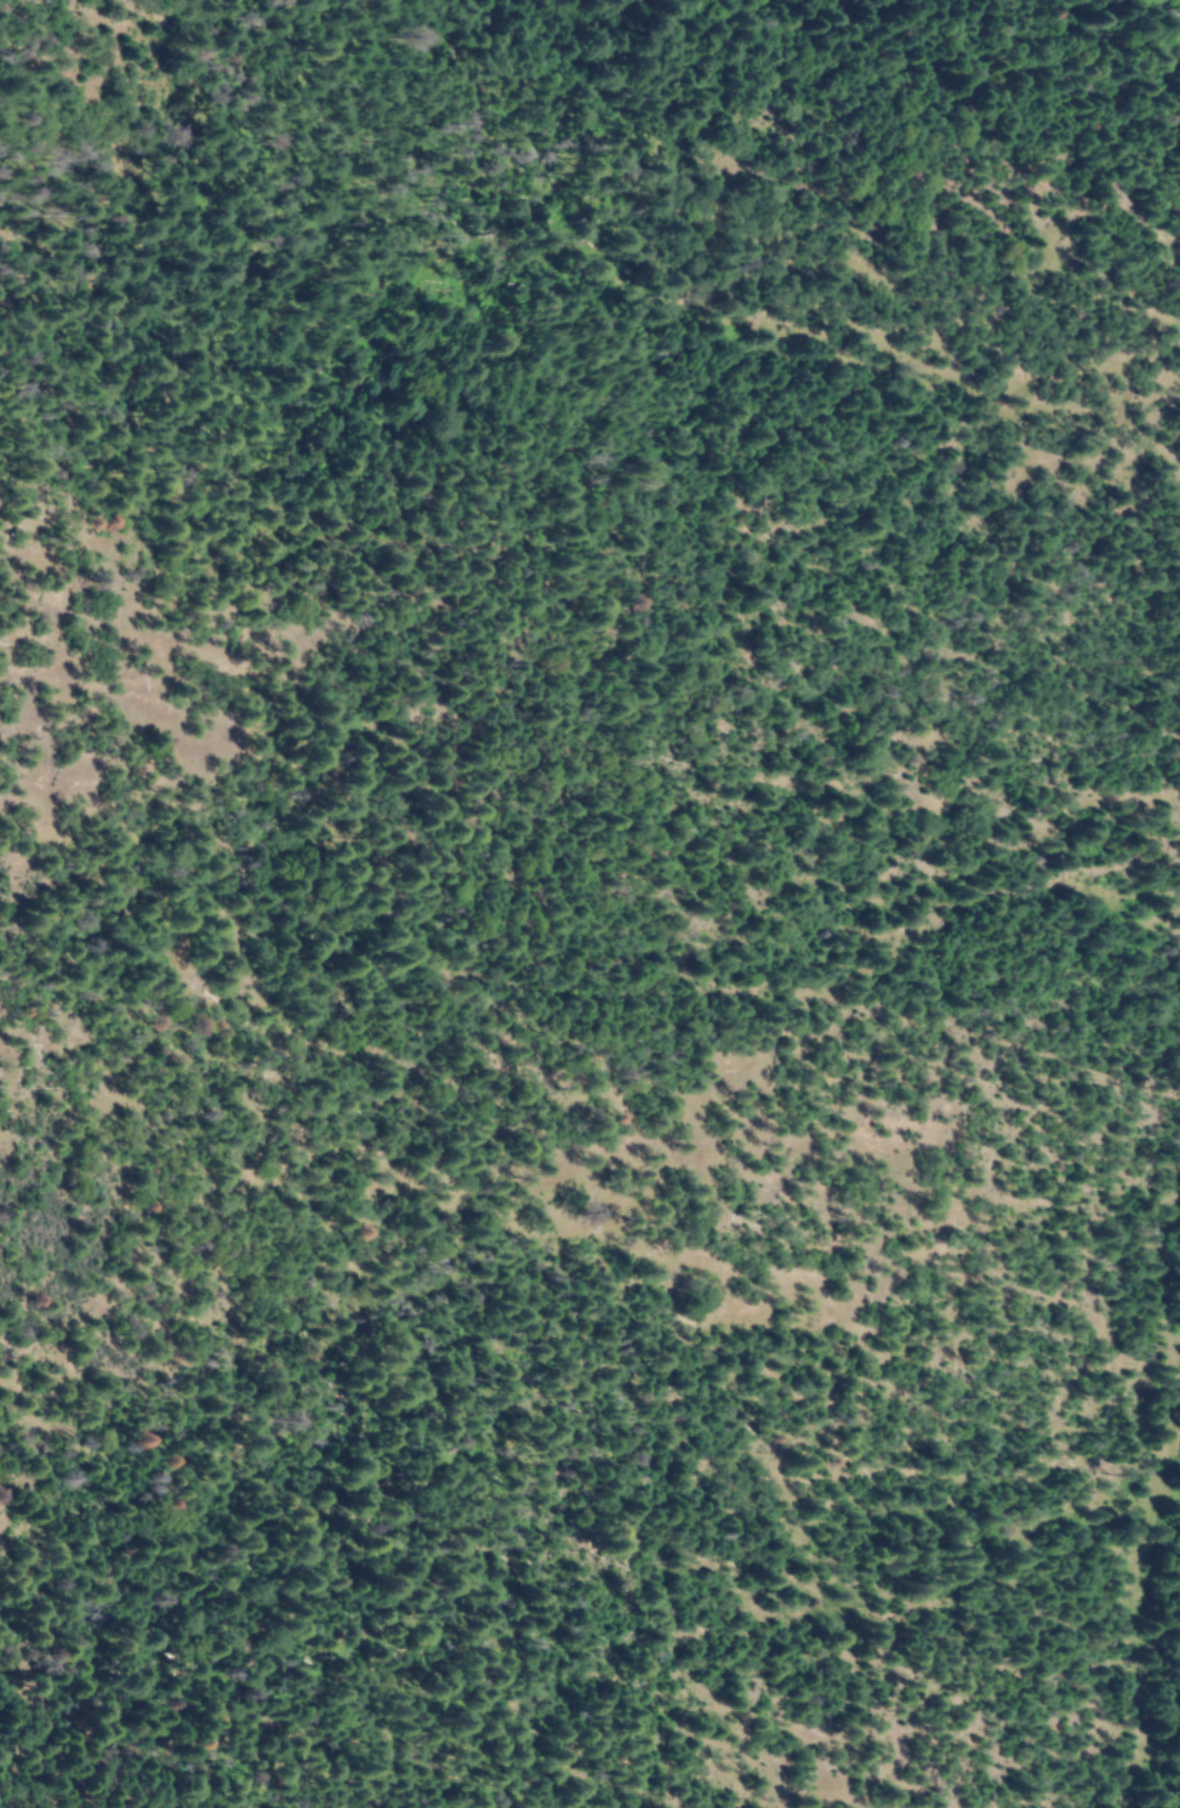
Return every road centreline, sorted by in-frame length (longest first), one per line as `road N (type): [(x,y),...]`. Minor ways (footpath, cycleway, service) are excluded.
road 1 (residential): [(925,0),(963,392),(975,820),(952,1341),(900,1646),(776,1807)]

